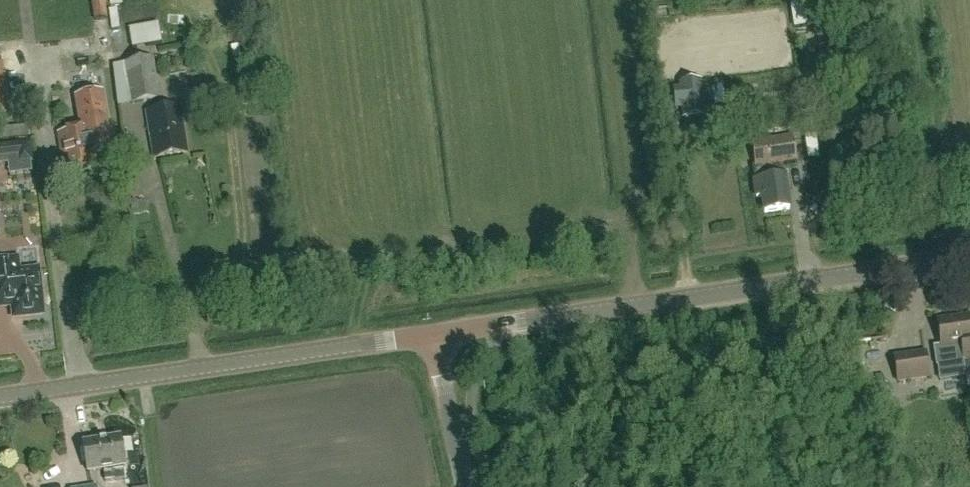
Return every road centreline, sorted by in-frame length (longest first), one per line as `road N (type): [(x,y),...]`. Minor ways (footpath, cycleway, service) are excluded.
road 1 (tertiary): [(435,335),(969,255)]
road 2 (tertiary): [(0,398),(435,335)]
road 3 (unclassified): [(466,486),(435,335)]

